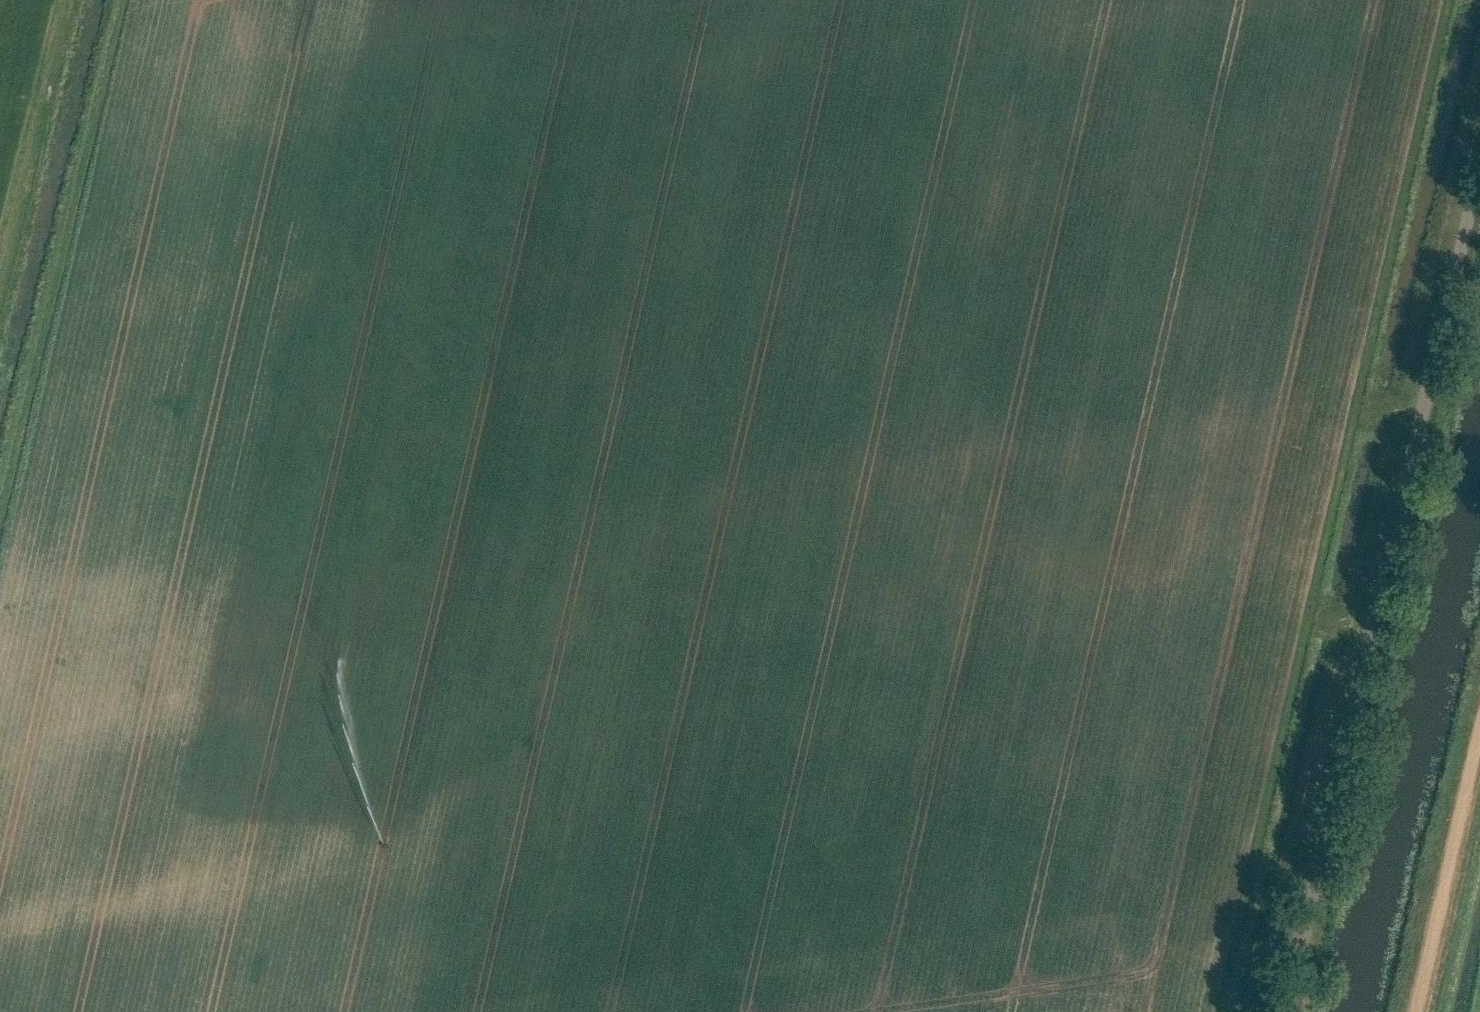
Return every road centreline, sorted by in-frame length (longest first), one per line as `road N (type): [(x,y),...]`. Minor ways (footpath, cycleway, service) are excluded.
road 1 (unclassified): [(1284,1011),(1479,157)]

